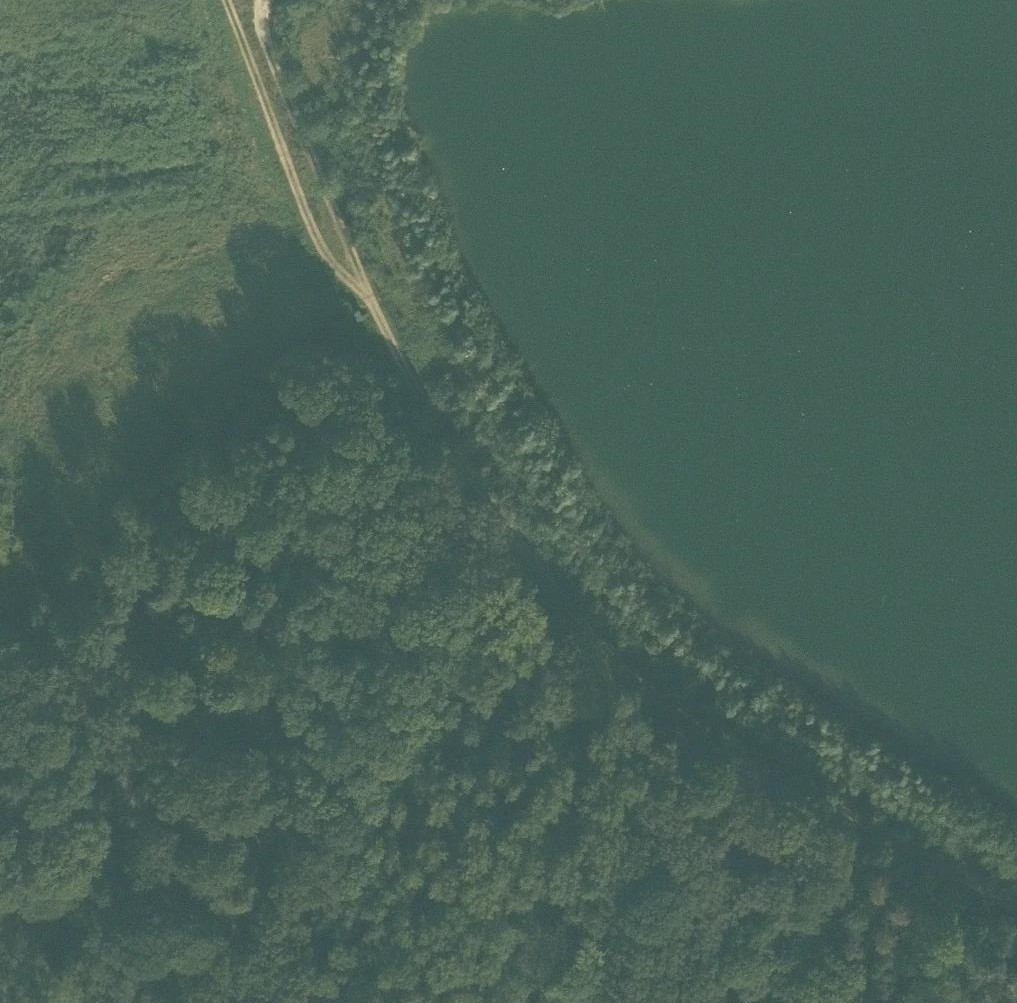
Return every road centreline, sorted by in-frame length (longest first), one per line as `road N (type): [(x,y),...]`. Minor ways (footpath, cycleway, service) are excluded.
road 1 (track): [(1016,902),(753,757),(614,659),(508,527),(401,363),(361,280),(324,253),(222,0)]
road 2 (track): [(361,280),(265,33),(263,0)]

